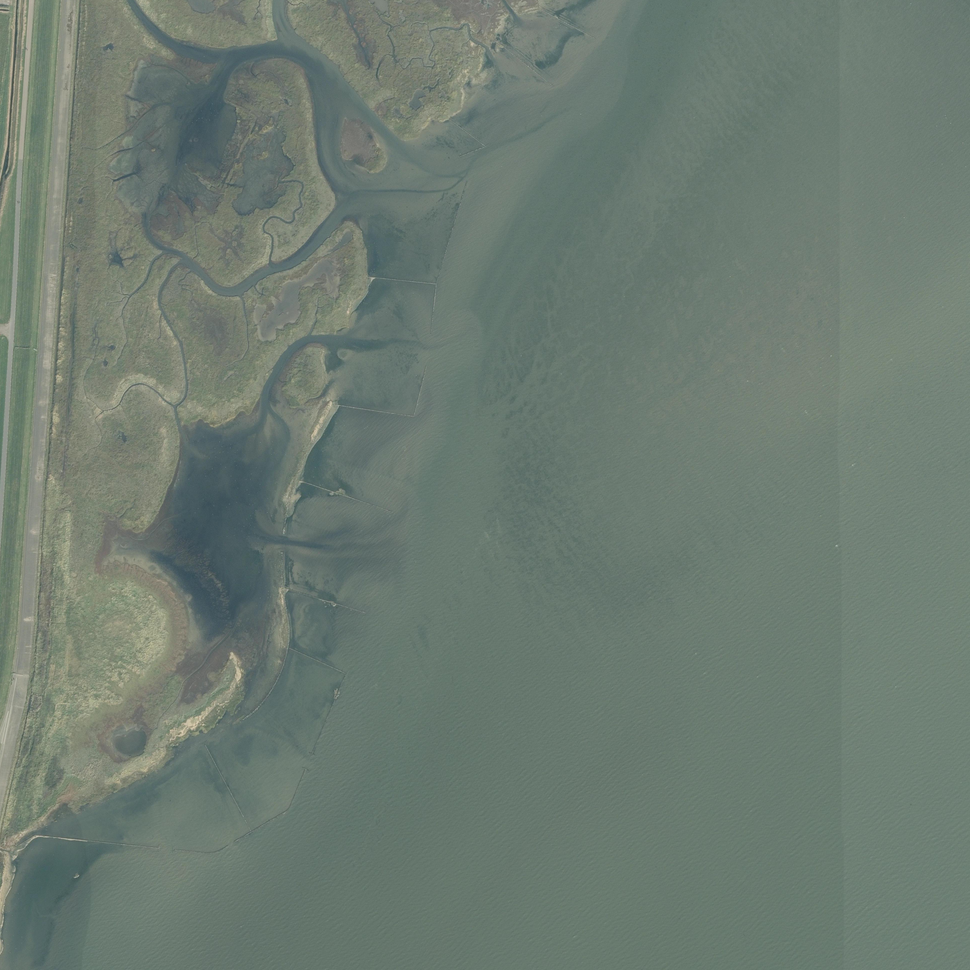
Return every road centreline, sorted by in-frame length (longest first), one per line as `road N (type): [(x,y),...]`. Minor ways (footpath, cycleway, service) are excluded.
road 1 (track): [(67,0),(9,709)]
road 2 (unclassified): [(0,519),(32,0)]

